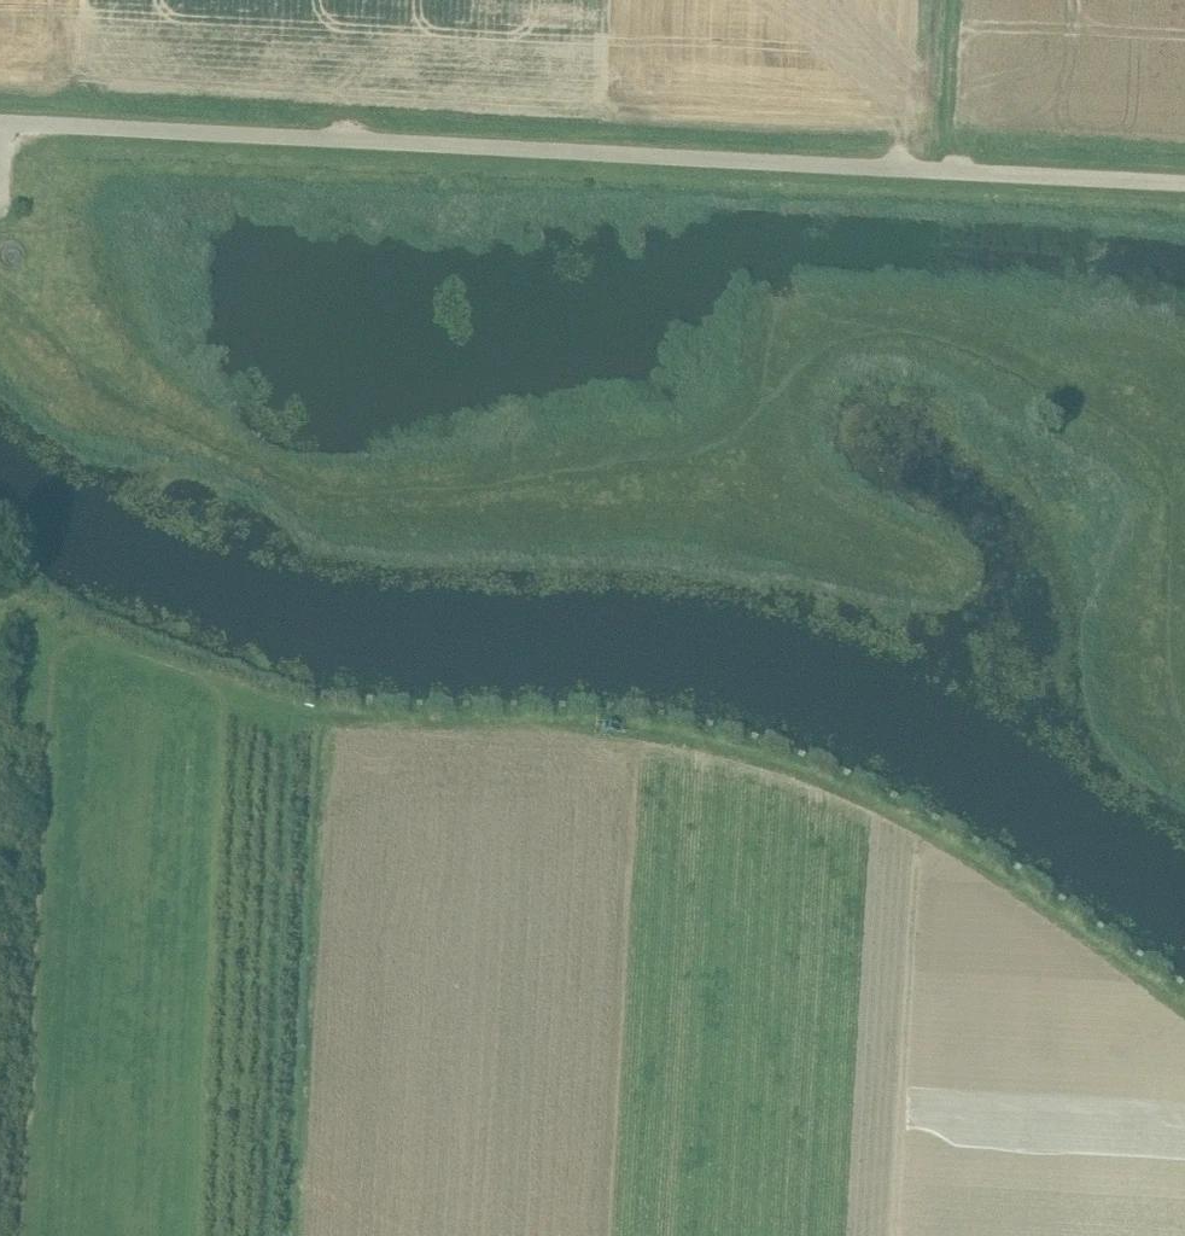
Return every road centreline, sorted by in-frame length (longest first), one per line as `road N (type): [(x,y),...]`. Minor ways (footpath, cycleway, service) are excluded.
road 1 (track): [(9,600),(133,664),(271,709),(364,722),(612,731),(799,775),(955,853),(1184,1010)]
road 2 (unclassified): [(1184,184),(0,123)]
road 3 (track): [(0,595),(42,638),(55,694),(30,1235)]
road 4 (track): [(55,749),(80,689),(124,675),(164,675)]

